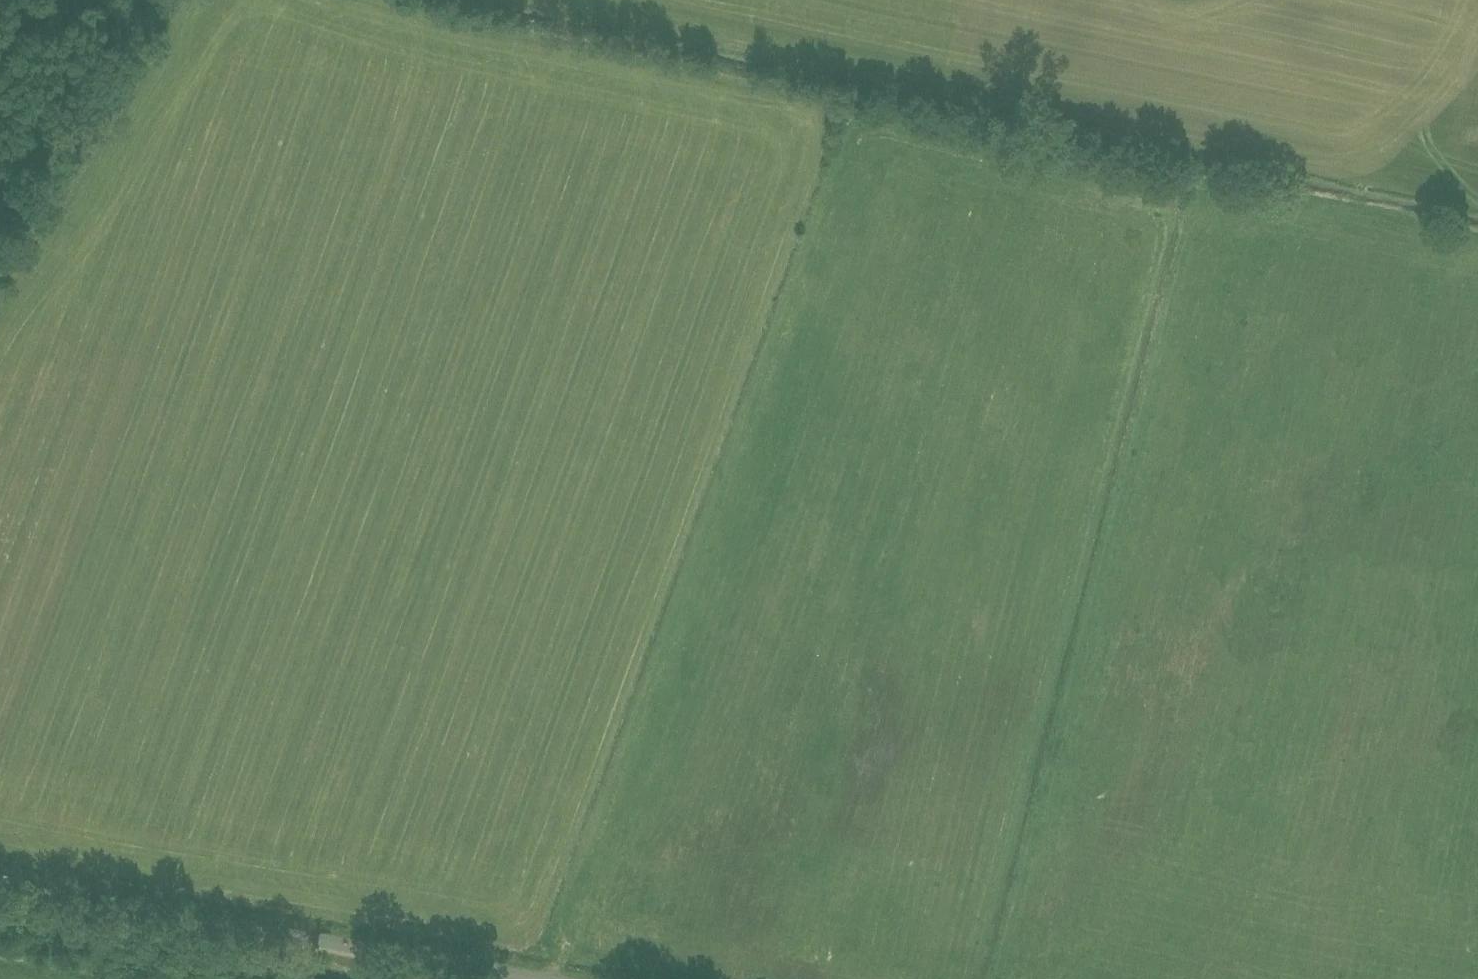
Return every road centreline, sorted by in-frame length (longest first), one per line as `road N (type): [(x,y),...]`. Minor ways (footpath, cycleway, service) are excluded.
road 1 (unclassified): [(529,978),(0,886)]

